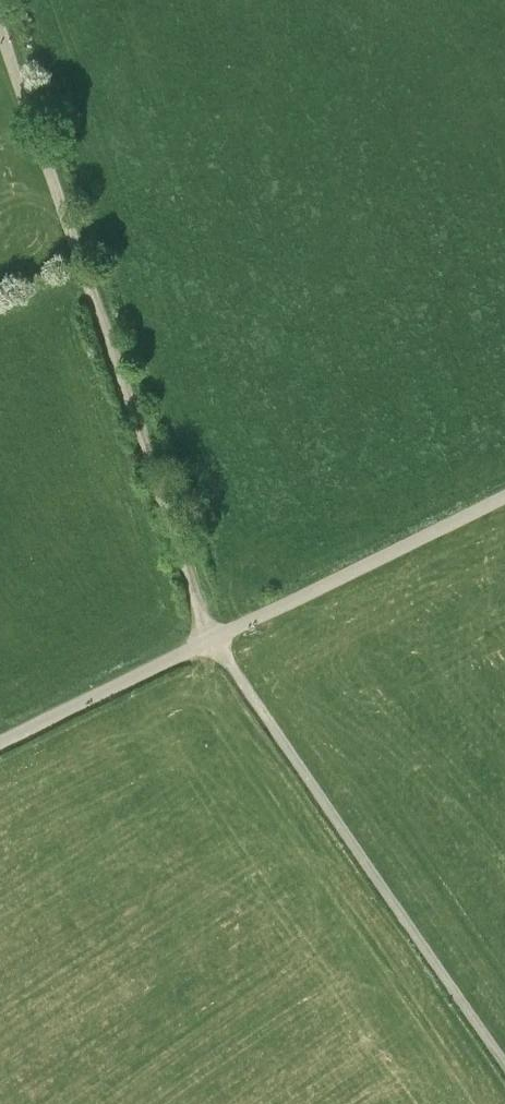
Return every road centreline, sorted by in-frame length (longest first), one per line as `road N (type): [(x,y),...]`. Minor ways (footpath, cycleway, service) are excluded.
road 1 (track): [(0,17),(214,639)]
road 2 (track): [(214,639),(504,1071)]
road 3 (track): [(504,497),(214,639)]
road 4 (track): [(214,639),(0,744)]

